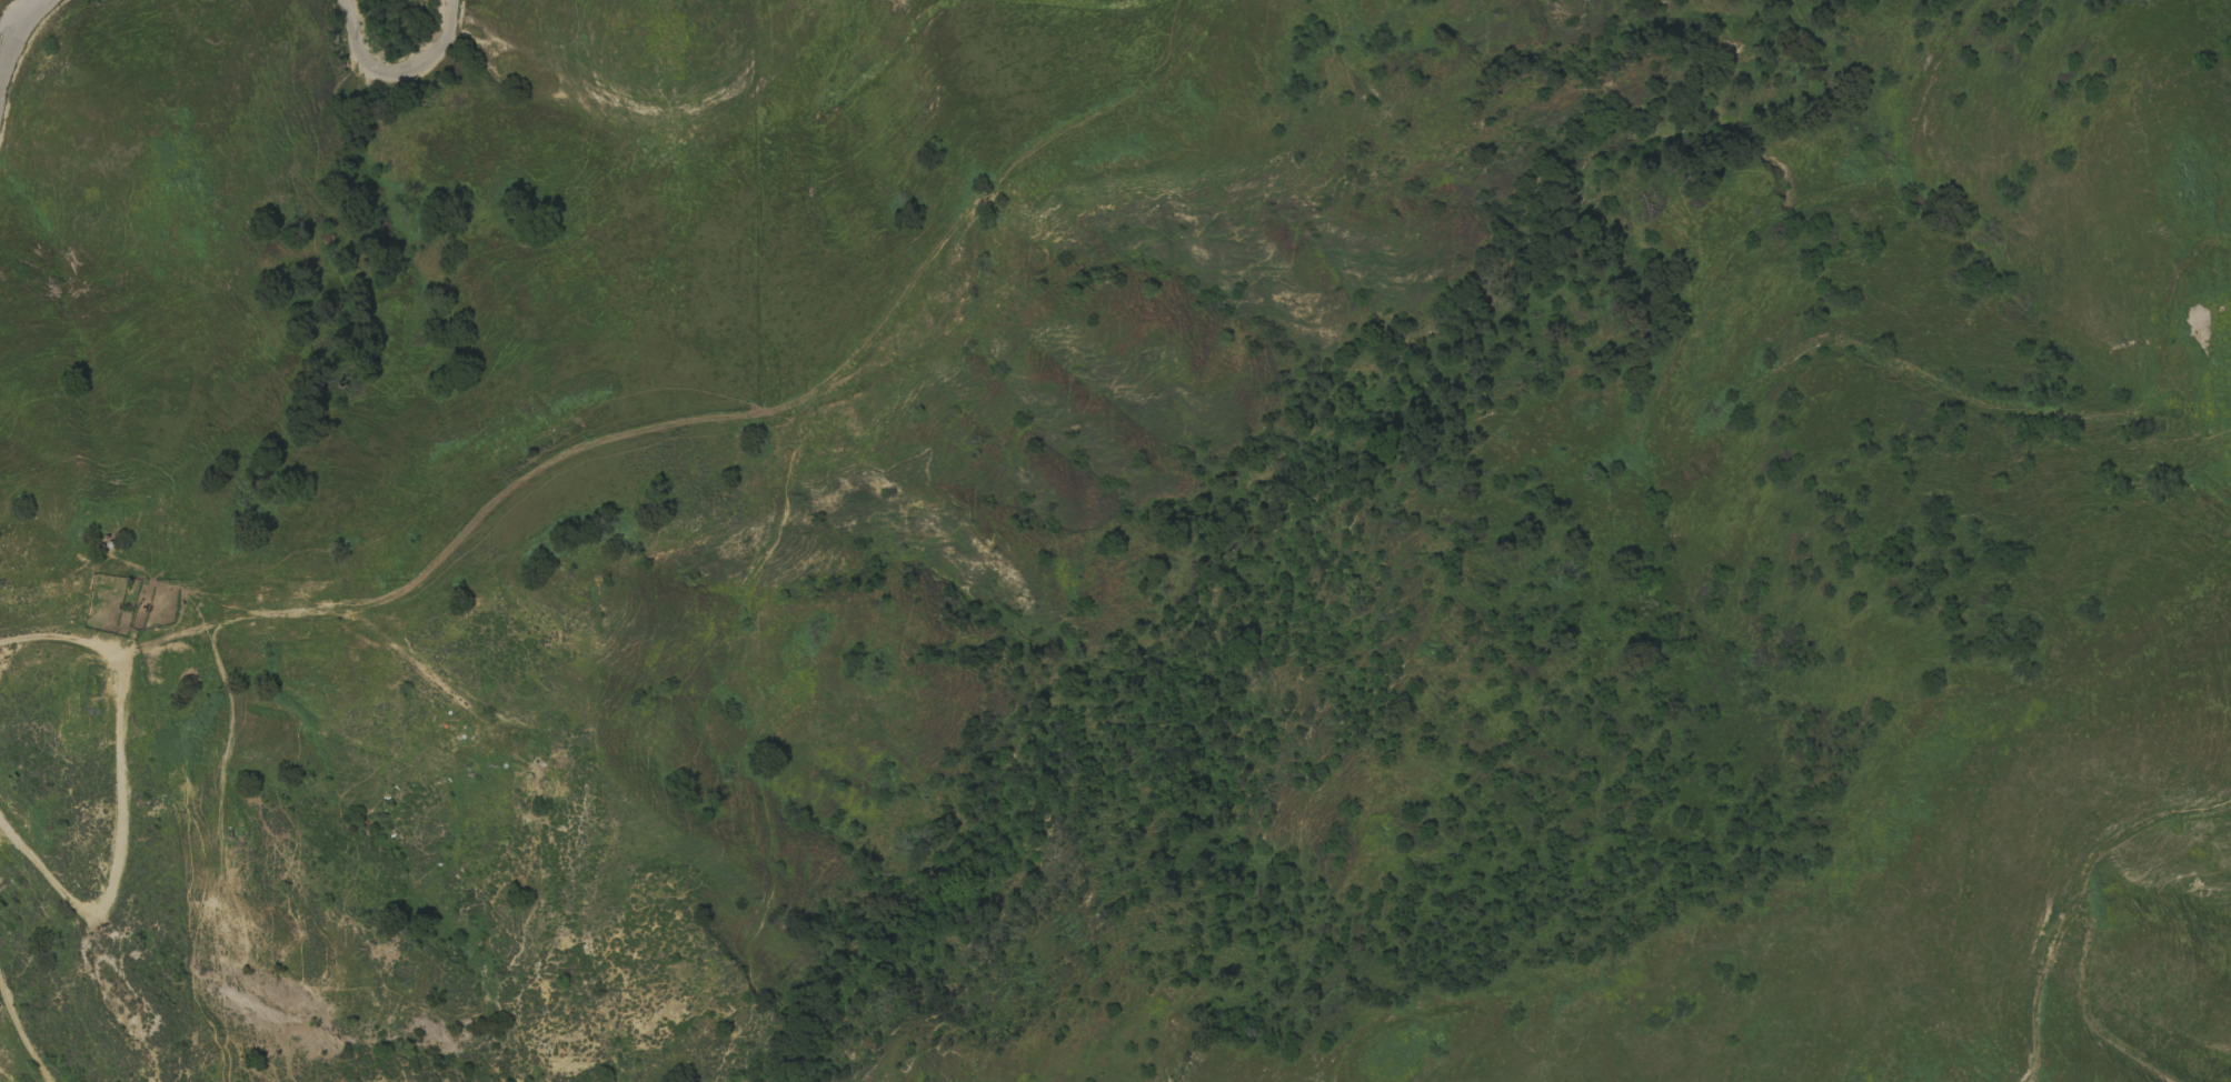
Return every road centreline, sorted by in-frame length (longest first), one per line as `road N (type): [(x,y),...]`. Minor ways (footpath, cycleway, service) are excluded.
road 1 (residential): [(1984,0),(1873,189),(1762,223),(1719,257),(1655,415),(1660,431),(1672,442),(1697,438),(1781,358),(1842,343),(1910,377),(2034,418),(2121,420),(2158,389),(2191,251),(2217,243),(2230,258)]
road 2 (residential): [(2230,802),(2148,821),(2098,860),(2060,932),(2036,1010),(2038,1069),(2030,1081)]
road 3 (residential): [(351,0),(371,73),(409,73),(444,53),(456,0)]
road 4 (track): [(0,645),(102,653),(160,642)]

